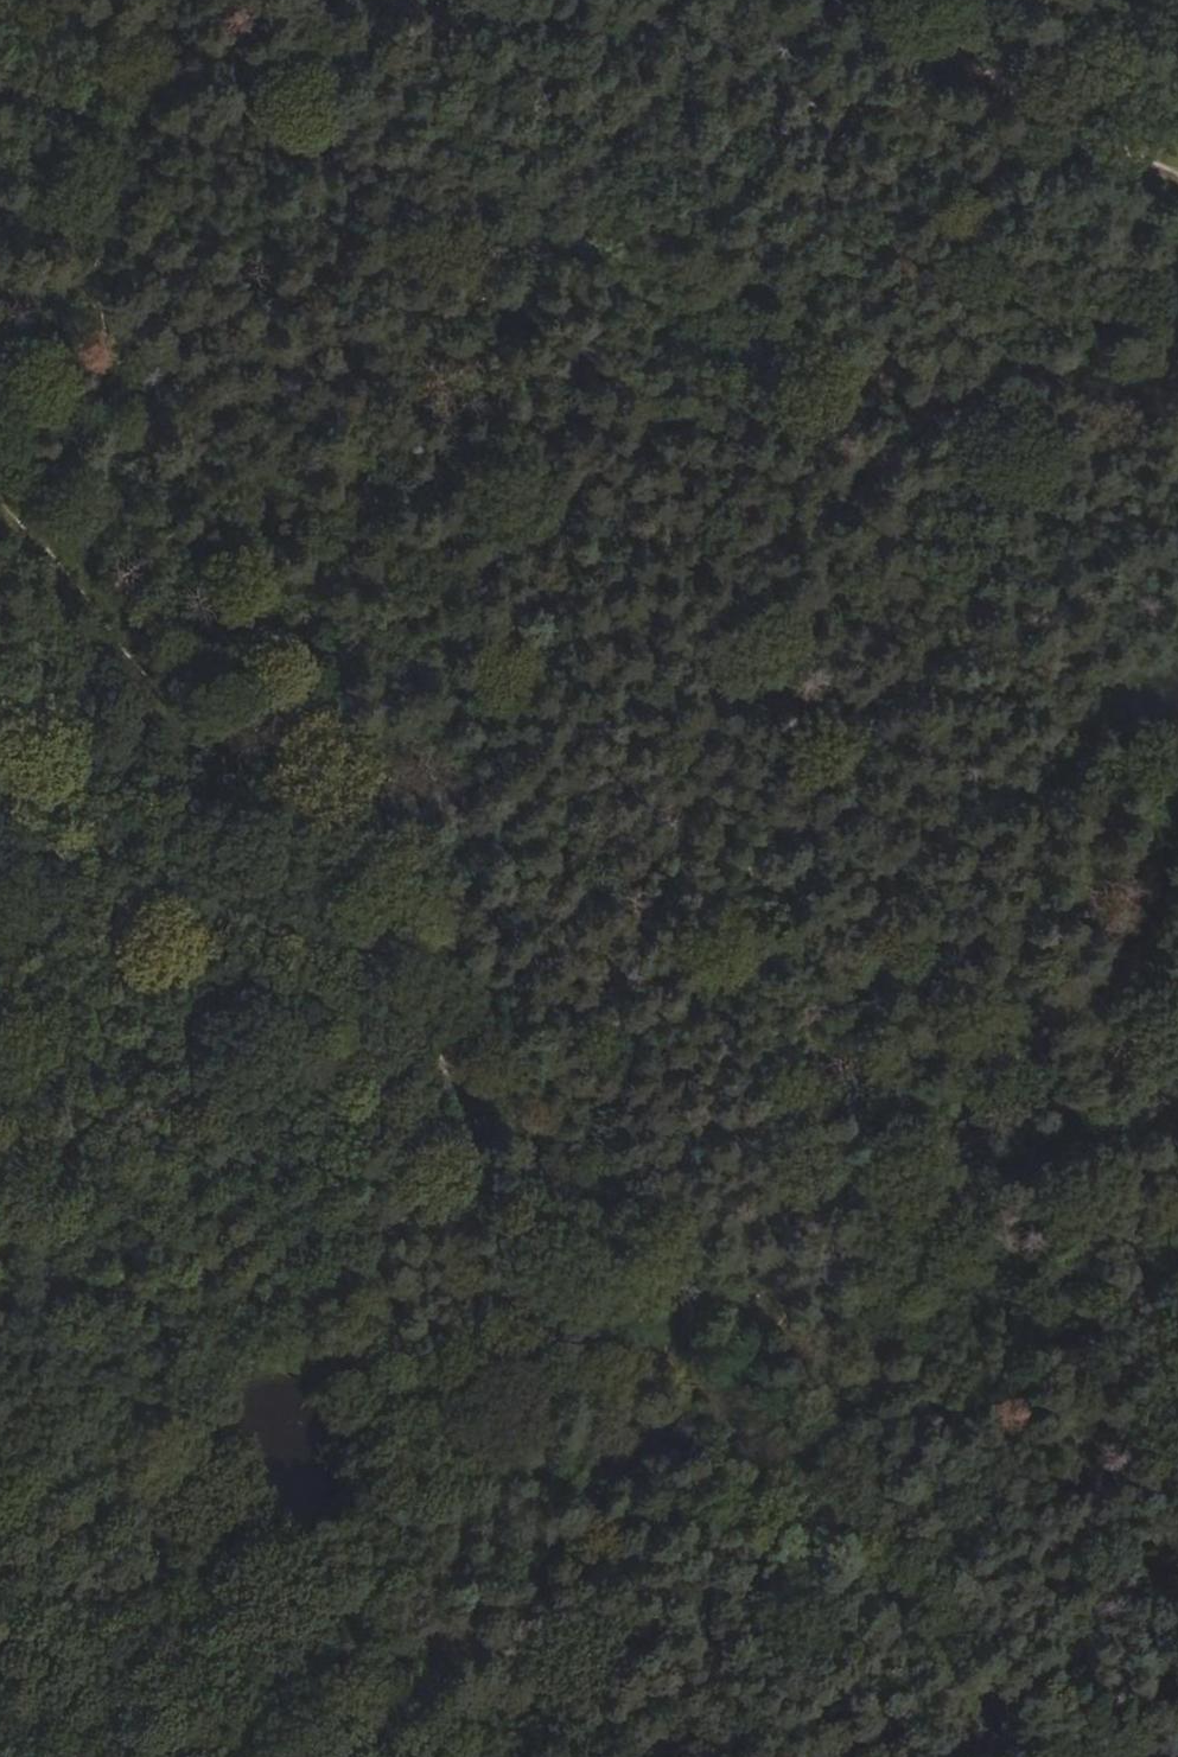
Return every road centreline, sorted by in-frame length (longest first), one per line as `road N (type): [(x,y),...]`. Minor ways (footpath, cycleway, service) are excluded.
road 1 (track): [(1177,197),(850,0)]

